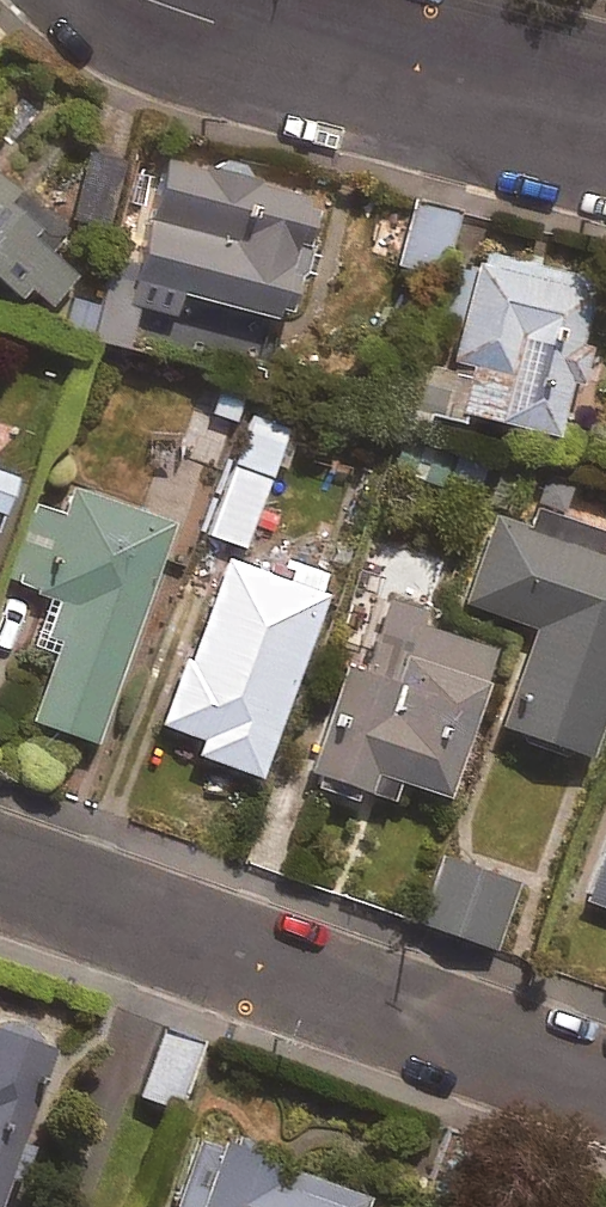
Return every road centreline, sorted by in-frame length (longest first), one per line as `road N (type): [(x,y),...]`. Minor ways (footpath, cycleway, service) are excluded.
road 1 (residential): [(605,1088),(0,869)]
road 2 (residential): [(169,0),(234,31),(605,115)]

